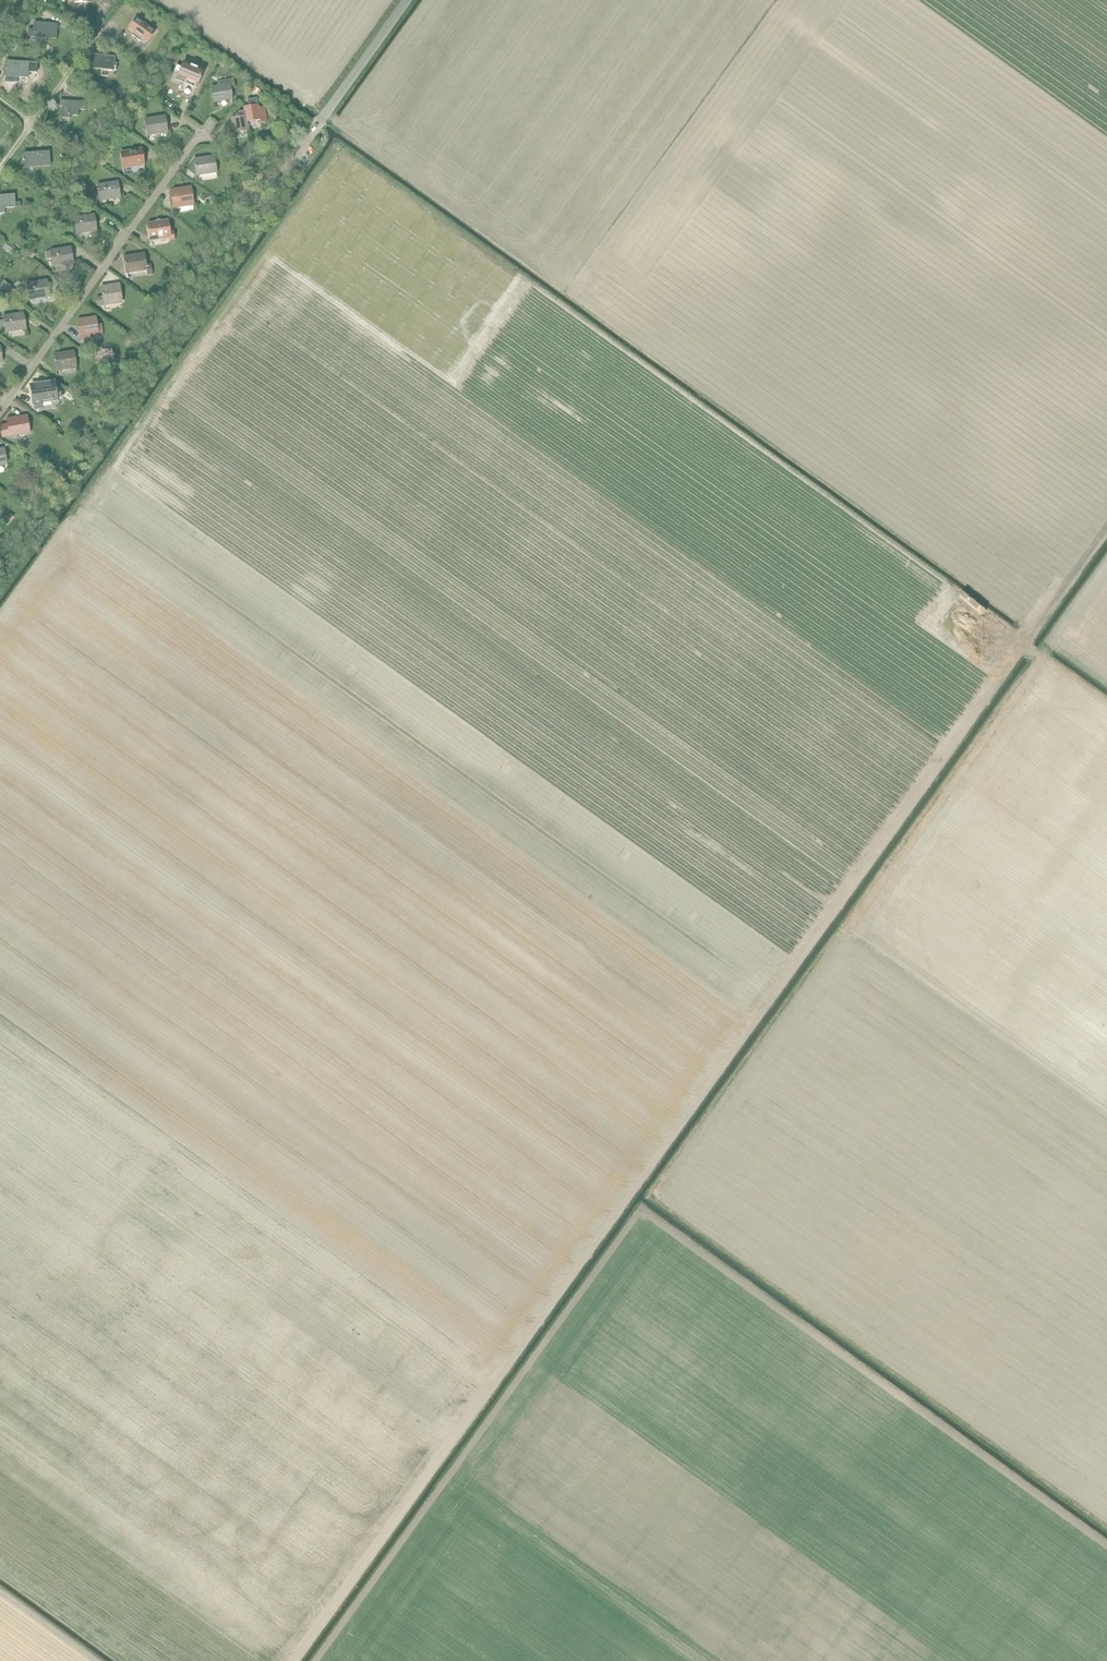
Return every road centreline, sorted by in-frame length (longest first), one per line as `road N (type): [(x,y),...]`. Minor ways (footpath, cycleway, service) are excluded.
road 1 (unclassified): [(316,125),(407,0)]

